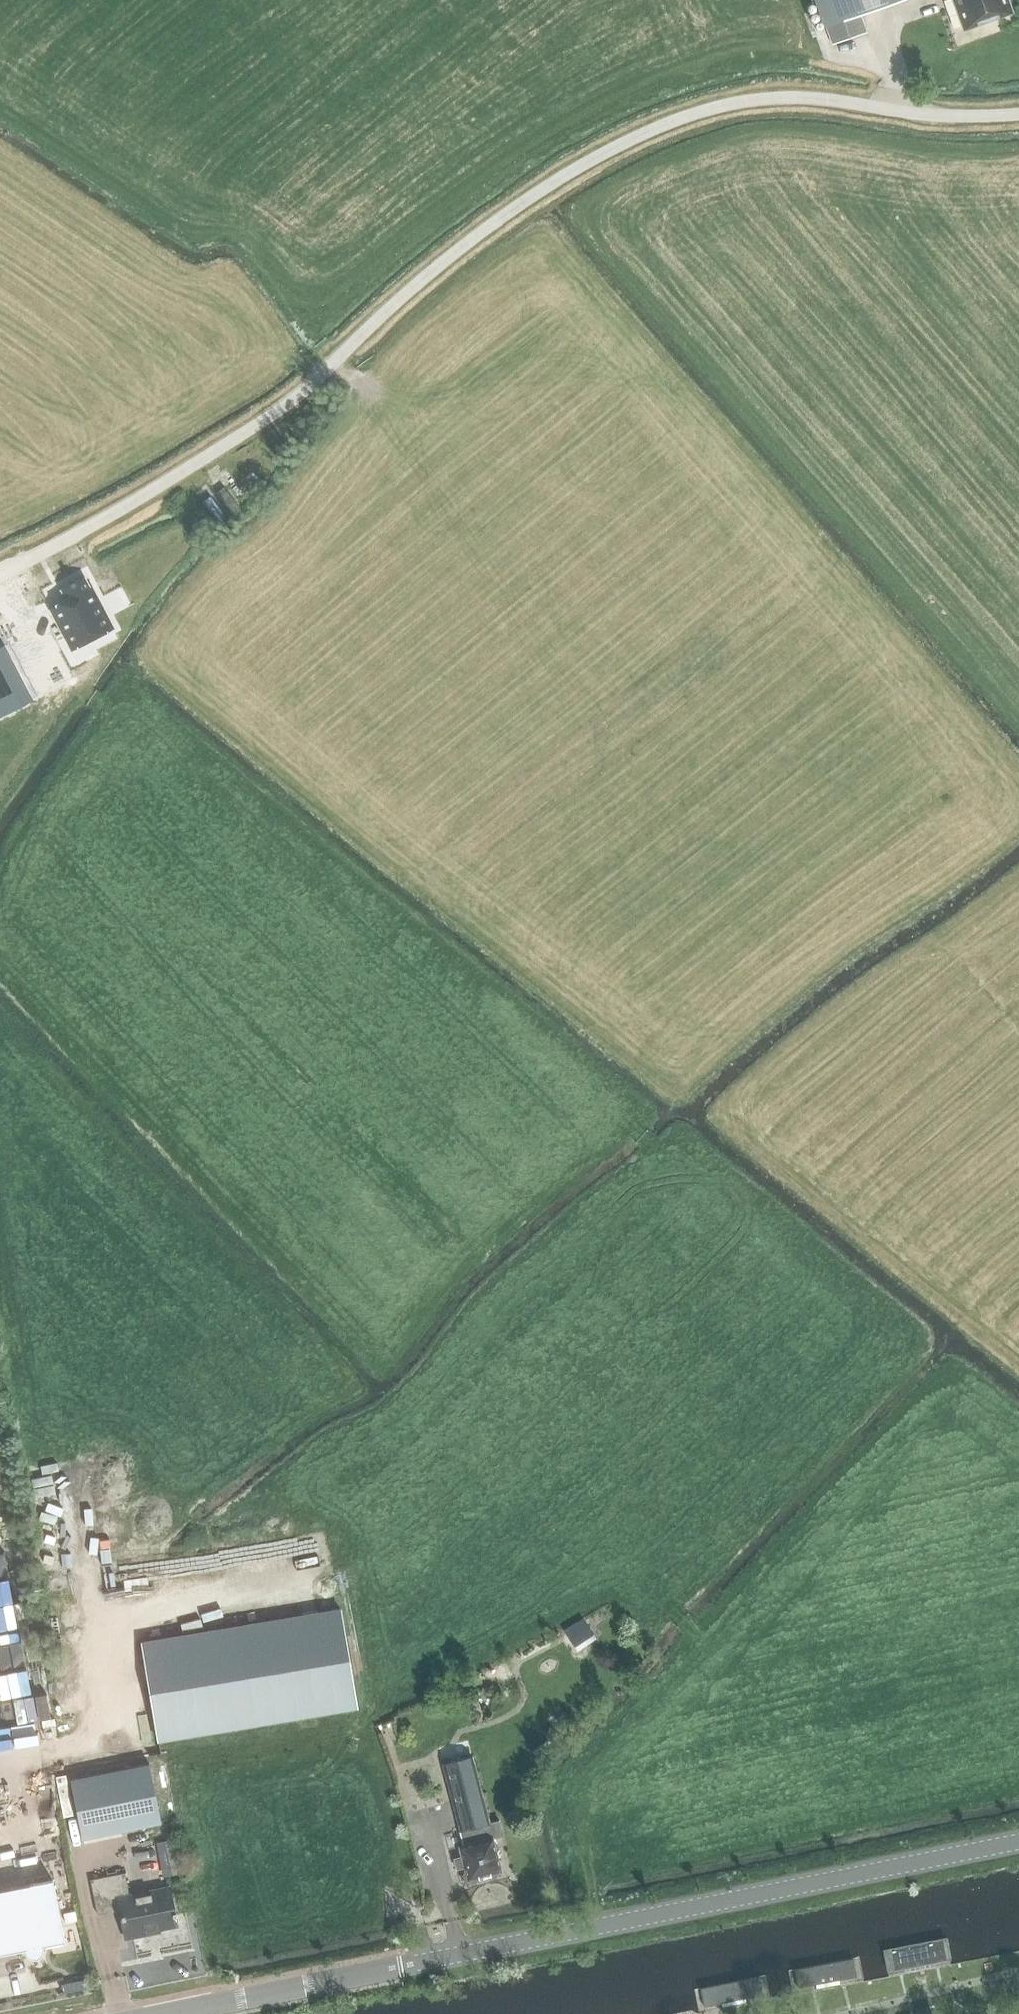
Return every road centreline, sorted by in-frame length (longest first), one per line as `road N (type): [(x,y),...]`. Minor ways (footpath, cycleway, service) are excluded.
road 1 (unclassified): [(0,570),(306,388),(422,279),(552,180),(685,112),(804,94),(1018,111)]
road 2 (tertiary): [(153,2013),(1018,1841)]

